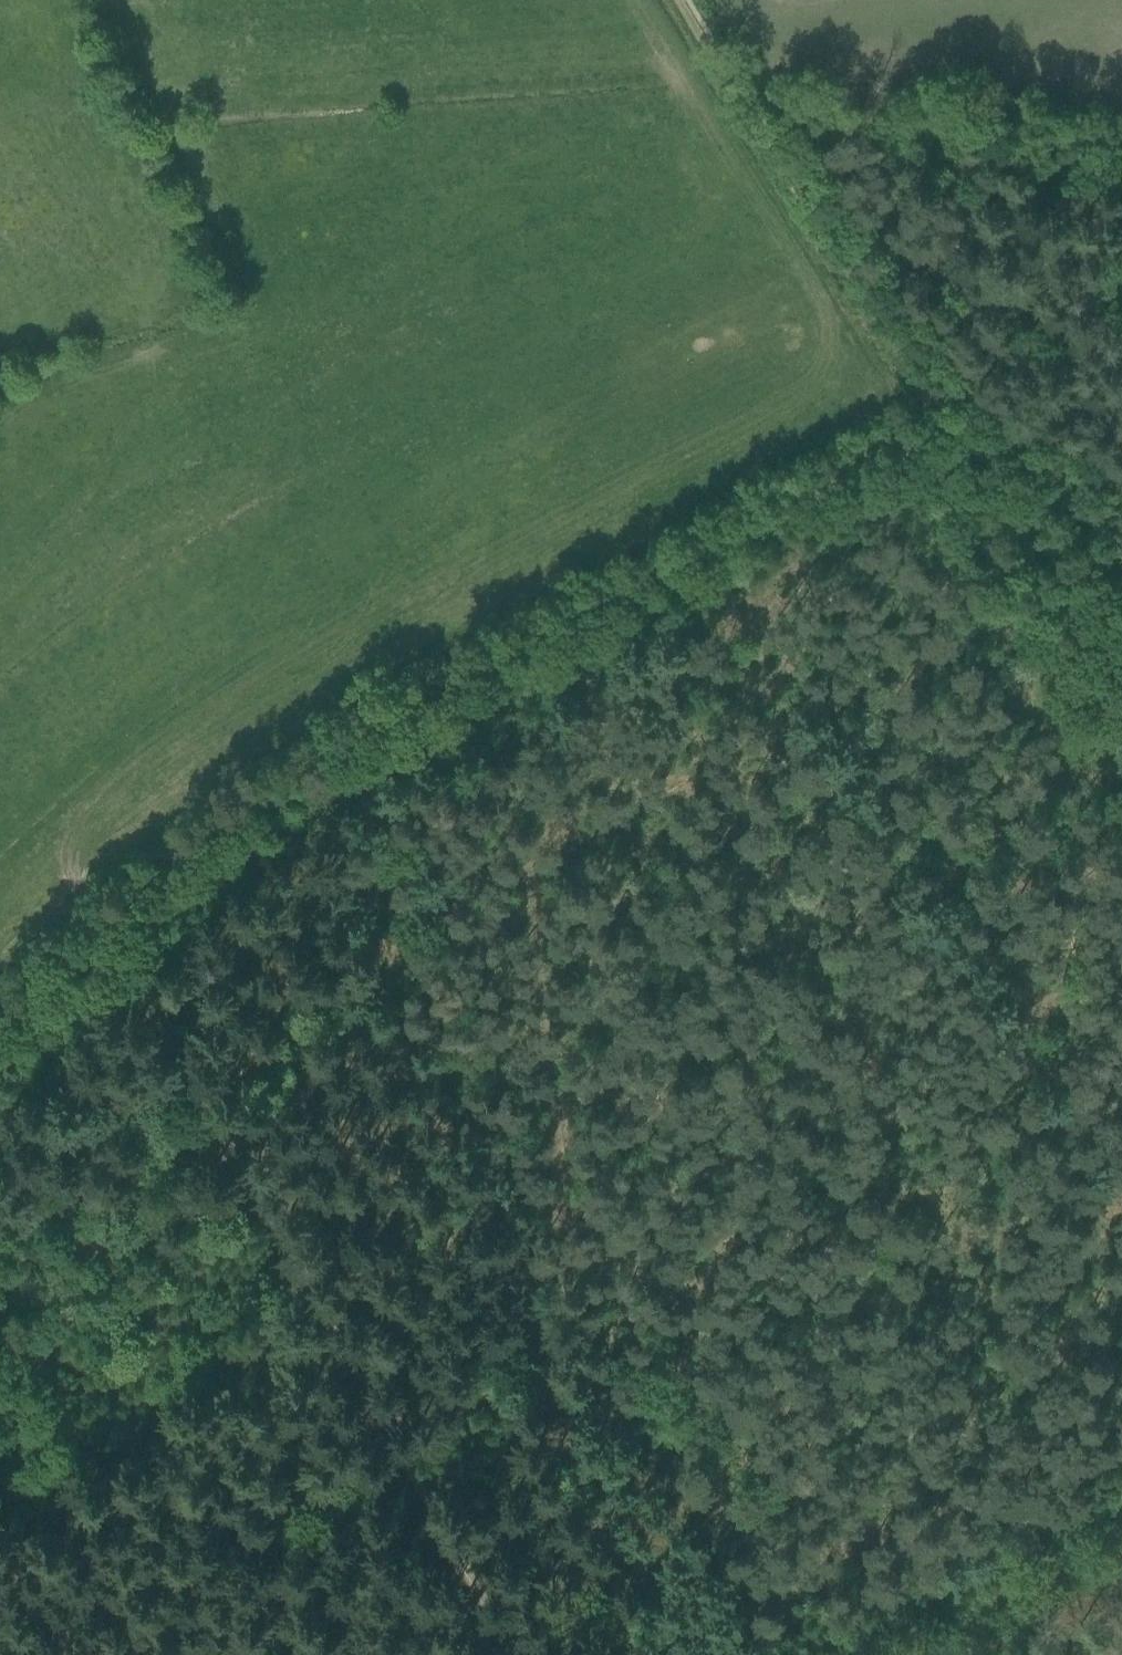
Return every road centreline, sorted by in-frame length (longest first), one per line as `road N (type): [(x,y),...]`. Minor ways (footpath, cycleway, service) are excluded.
road 1 (track): [(926,426),(219,820),(104,928),(505,1654)]
road 2 (track): [(668,0),(926,426)]
road 3 (track): [(1121,1487),(866,1654)]
road 4 (track): [(1121,496),(940,419)]
road 5 (track): [(0,1041),(104,928)]

